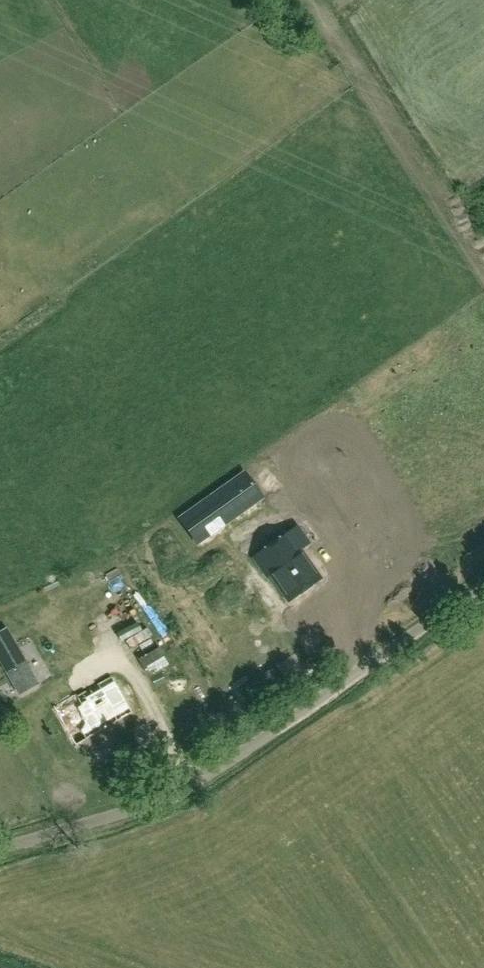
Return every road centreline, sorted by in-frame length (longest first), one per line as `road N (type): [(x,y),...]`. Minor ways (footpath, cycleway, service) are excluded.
road 1 (unclassified): [(0,849),(181,790),(483,585)]
road 2 (track): [(483,259),(312,0)]

